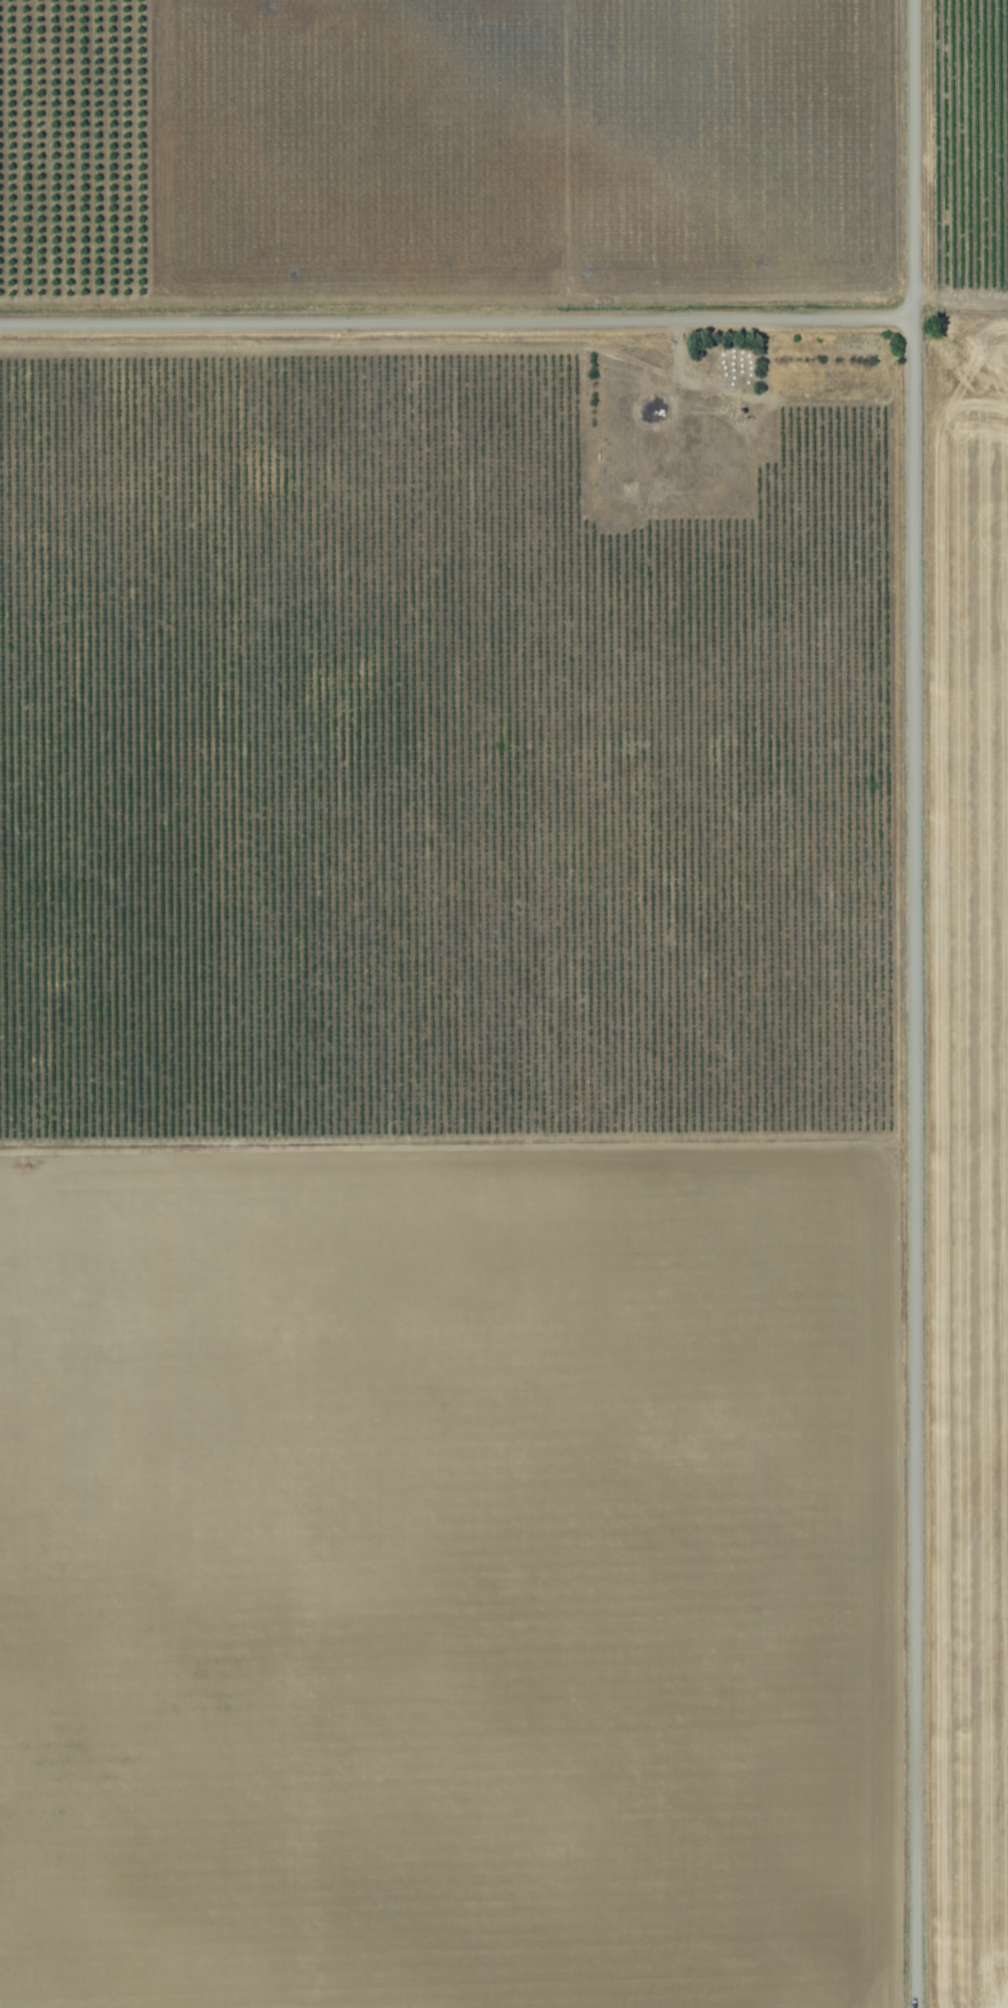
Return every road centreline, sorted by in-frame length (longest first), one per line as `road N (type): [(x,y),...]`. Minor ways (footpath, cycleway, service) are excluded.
road 1 (residential): [(917,2007),(913,0)]
road 2 (residential): [(909,318),(0,320)]

